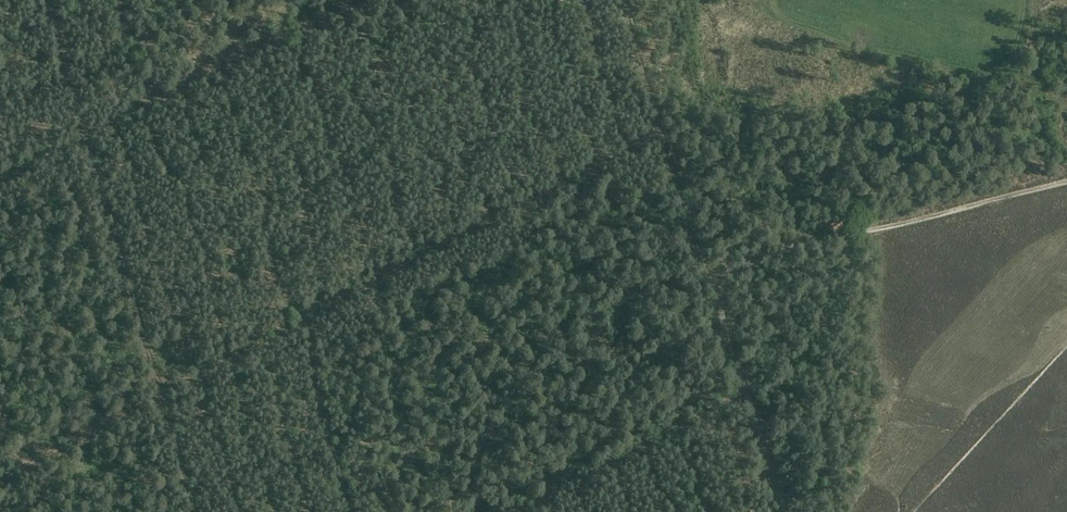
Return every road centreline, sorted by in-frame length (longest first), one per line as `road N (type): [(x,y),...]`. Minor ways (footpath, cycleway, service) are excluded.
road 1 (track): [(619,0),(784,511)]
road 2 (track): [(47,0),(194,511)]
road 3 (track): [(1066,180),(779,251),(713,285)]

